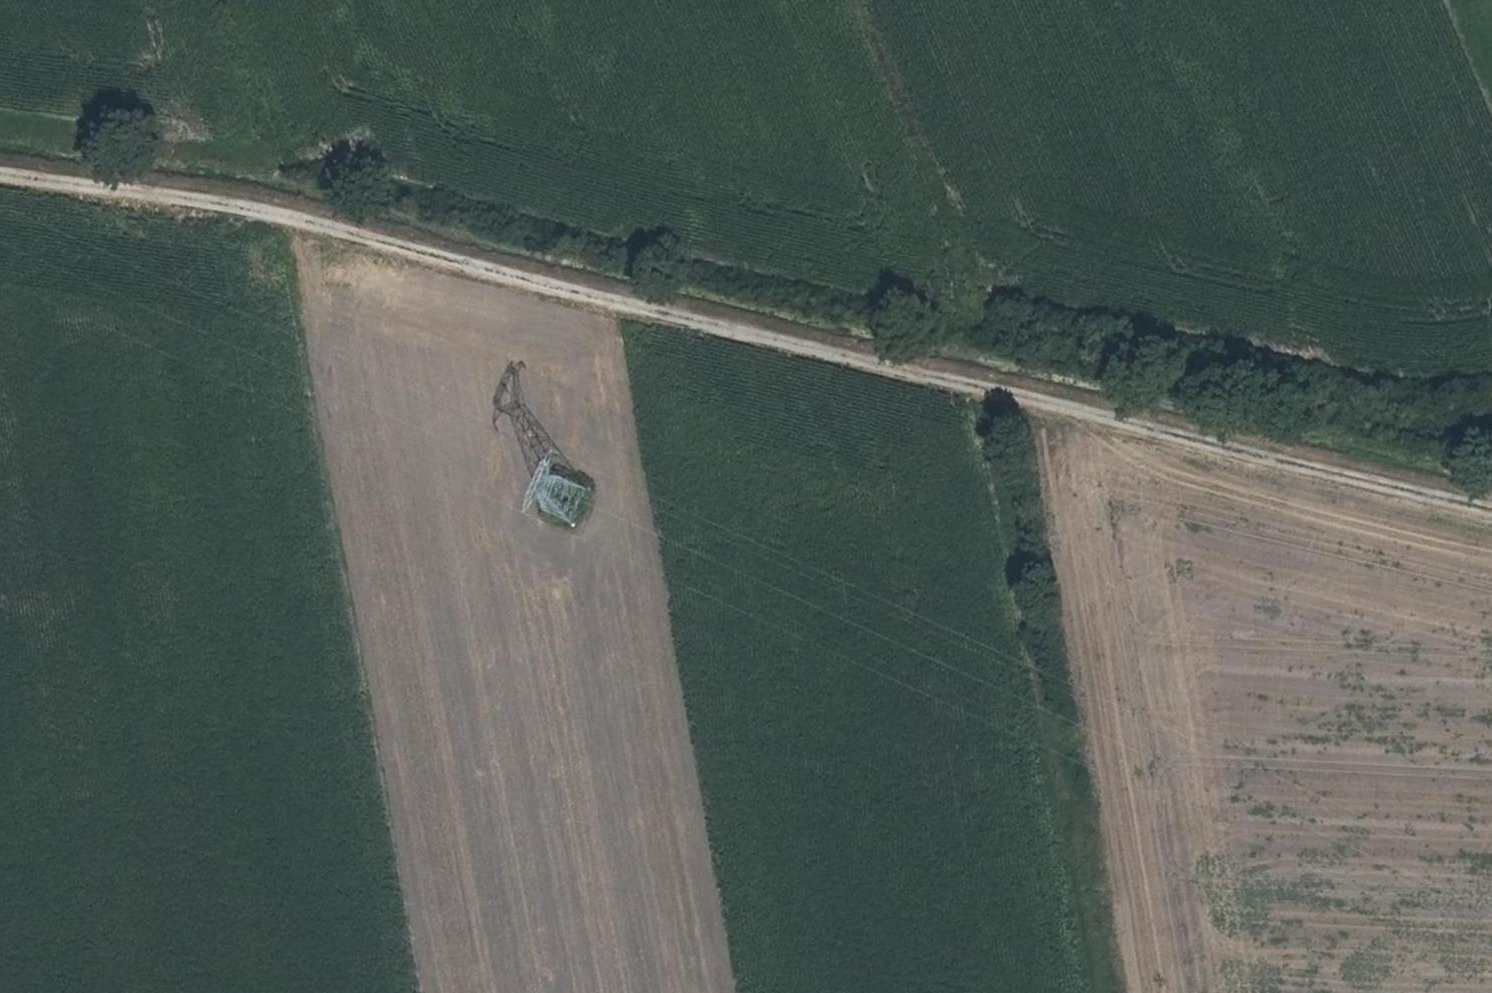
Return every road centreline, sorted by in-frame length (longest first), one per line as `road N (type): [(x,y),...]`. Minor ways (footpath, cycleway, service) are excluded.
road 1 (track): [(1491,510),(336,231),(0,175)]

